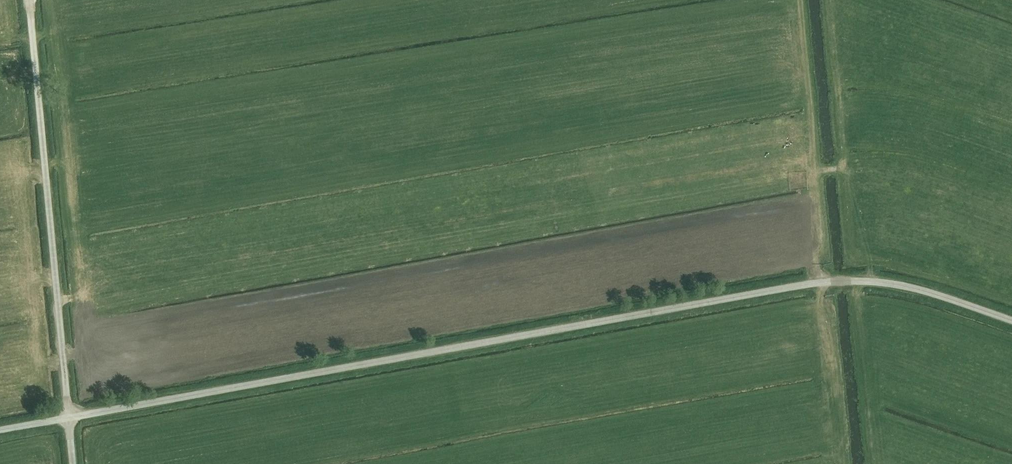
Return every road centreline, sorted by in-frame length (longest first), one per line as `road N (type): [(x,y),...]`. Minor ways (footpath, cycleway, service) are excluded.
road 1 (unclassified): [(1011,320),(896,284),(828,281),(69,417)]
road 2 (unclassified): [(69,417),(31,13)]
road 3 (track): [(828,281),(846,463)]

